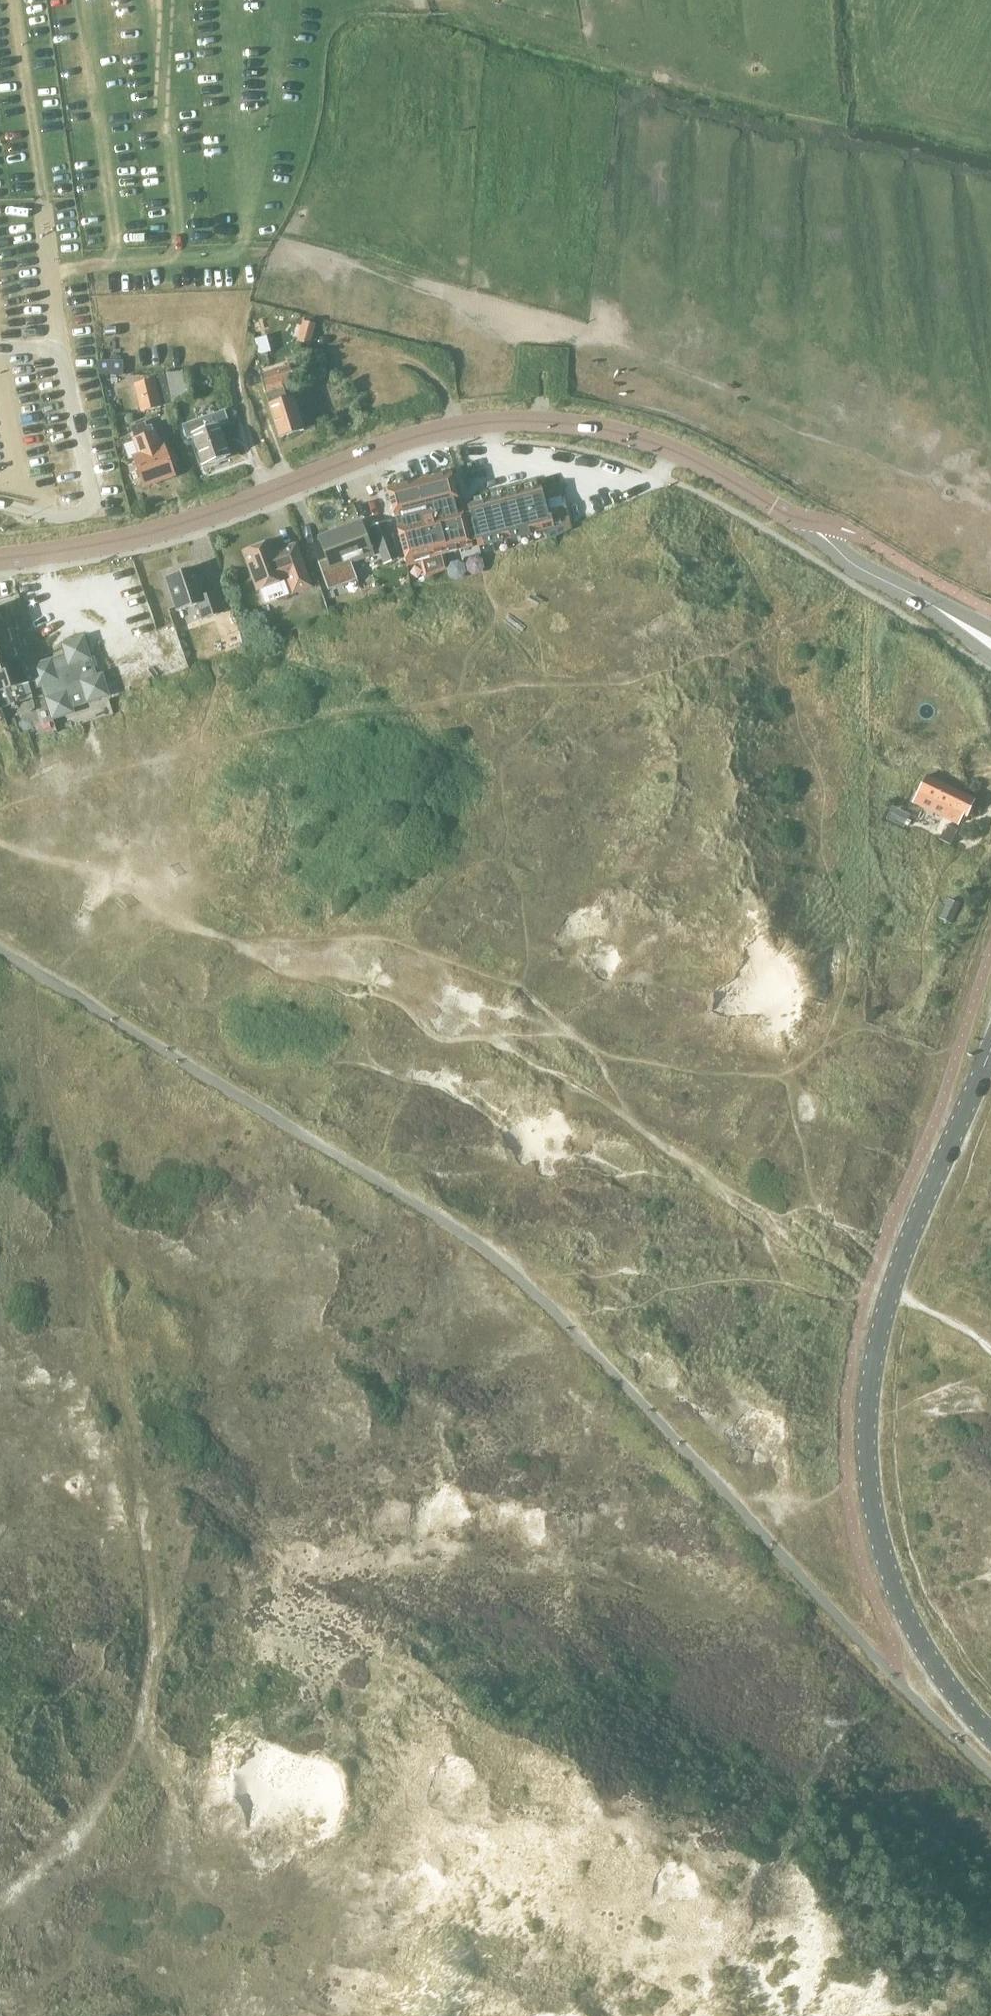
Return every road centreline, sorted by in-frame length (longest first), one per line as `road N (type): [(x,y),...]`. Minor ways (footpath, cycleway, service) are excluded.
road 1 (unclassified): [(938,611),(683,456),(615,433),(546,423),(430,433),(166,529),(0,560)]
road 2 (tertiary): [(990,1737),(947,1686),(896,1597),(870,1507),(865,1450),(889,1295),(990,1046)]
road 3 (track): [(448,409),(420,368),(339,345)]

